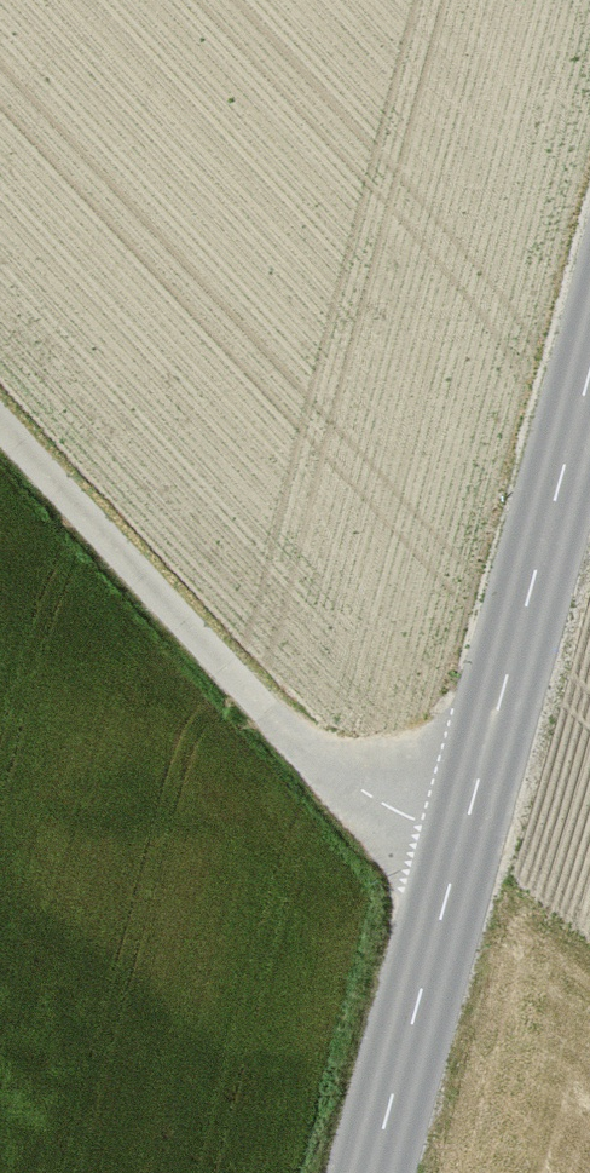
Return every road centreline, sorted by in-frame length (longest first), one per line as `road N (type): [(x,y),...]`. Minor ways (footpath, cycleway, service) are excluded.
road 1 (tertiary): [(369,1172),(589,360)]
road 2 (track): [(0,425),(319,767),(461,838)]

